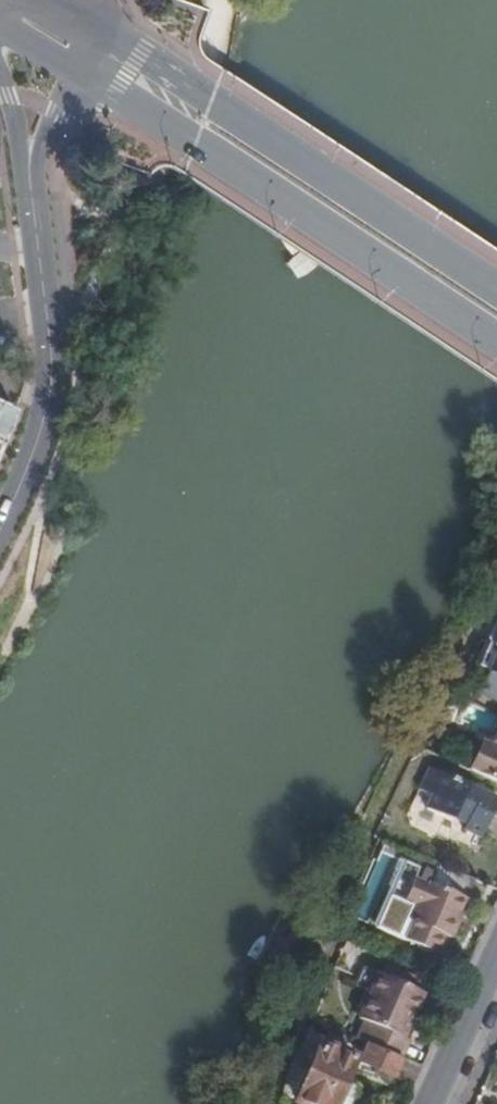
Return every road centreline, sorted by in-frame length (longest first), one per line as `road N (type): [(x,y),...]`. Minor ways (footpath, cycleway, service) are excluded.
road 1 (secondary): [(80,45),(115,94),(496,344)]
road 2 (secondary): [(496,292),(140,54),(80,45)]
road 3 (residential): [(0,535),(45,413),(50,339),(41,258)]
road 4 (secondary): [(430,1103),(496,961)]
road 5 (residential): [(31,184),(80,45)]

